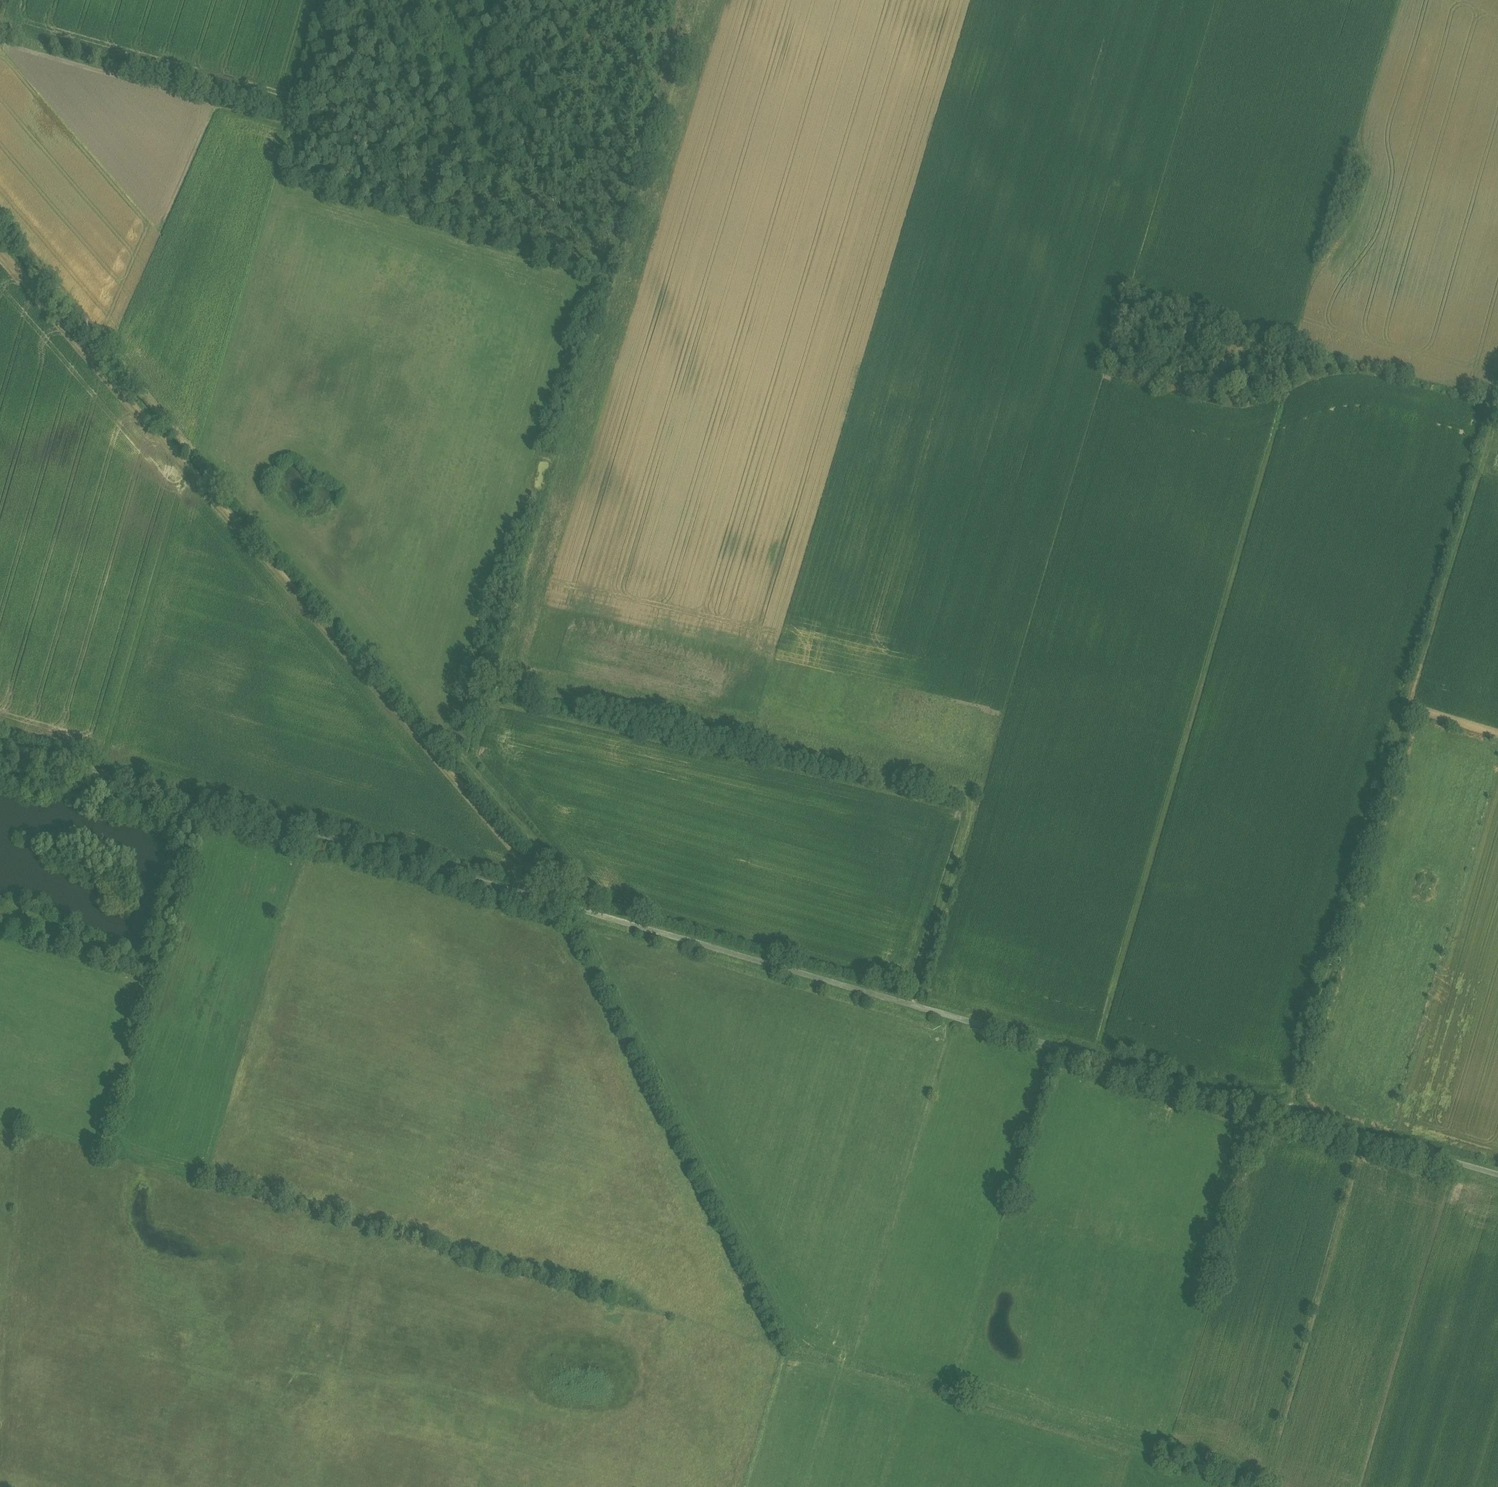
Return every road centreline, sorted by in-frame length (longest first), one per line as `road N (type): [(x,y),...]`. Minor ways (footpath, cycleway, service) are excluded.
road 1 (track): [(0,740),(1317,1117)]
road 2 (track): [(1497,403),(1314,1080),(1317,1117)]
road 3 (track): [(1317,1117),(1497,1172)]

